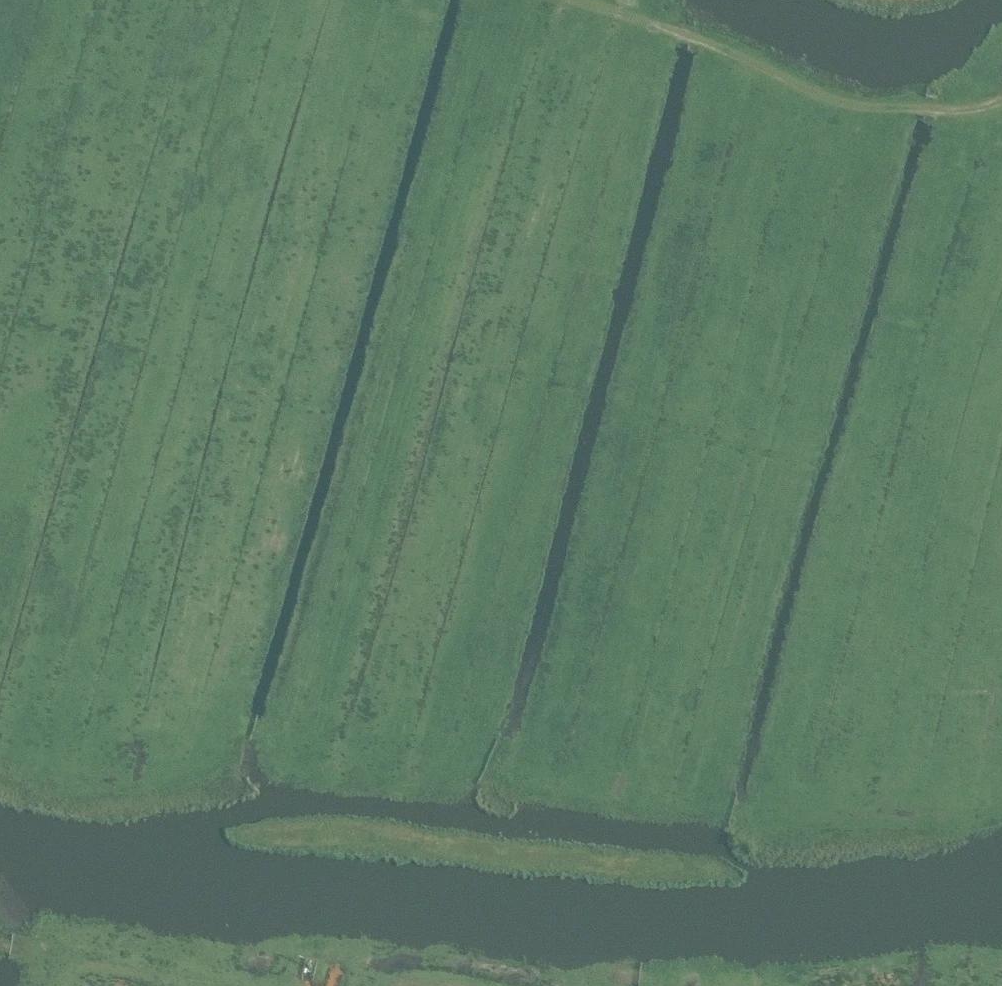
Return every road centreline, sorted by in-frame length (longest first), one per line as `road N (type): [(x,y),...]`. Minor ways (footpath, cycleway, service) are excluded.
road 1 (track): [(580,0),(846,102),(962,110),(1001,95)]

